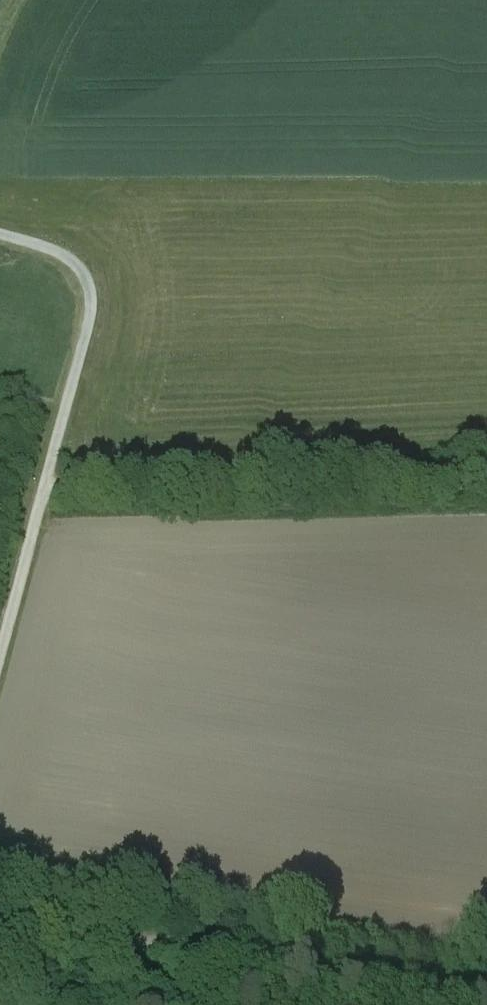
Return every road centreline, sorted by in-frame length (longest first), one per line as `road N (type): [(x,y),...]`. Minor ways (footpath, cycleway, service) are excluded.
road 1 (track): [(43,494),(486,480)]
road 2 (track): [(486,991),(160,942),(102,951)]
road 3 (track): [(43,494),(92,306),(84,278),(61,260),(0,240)]
road 4 (unclassified): [(0,921),(102,951),(191,1004)]
road 5 (track): [(0,653),(43,494)]

